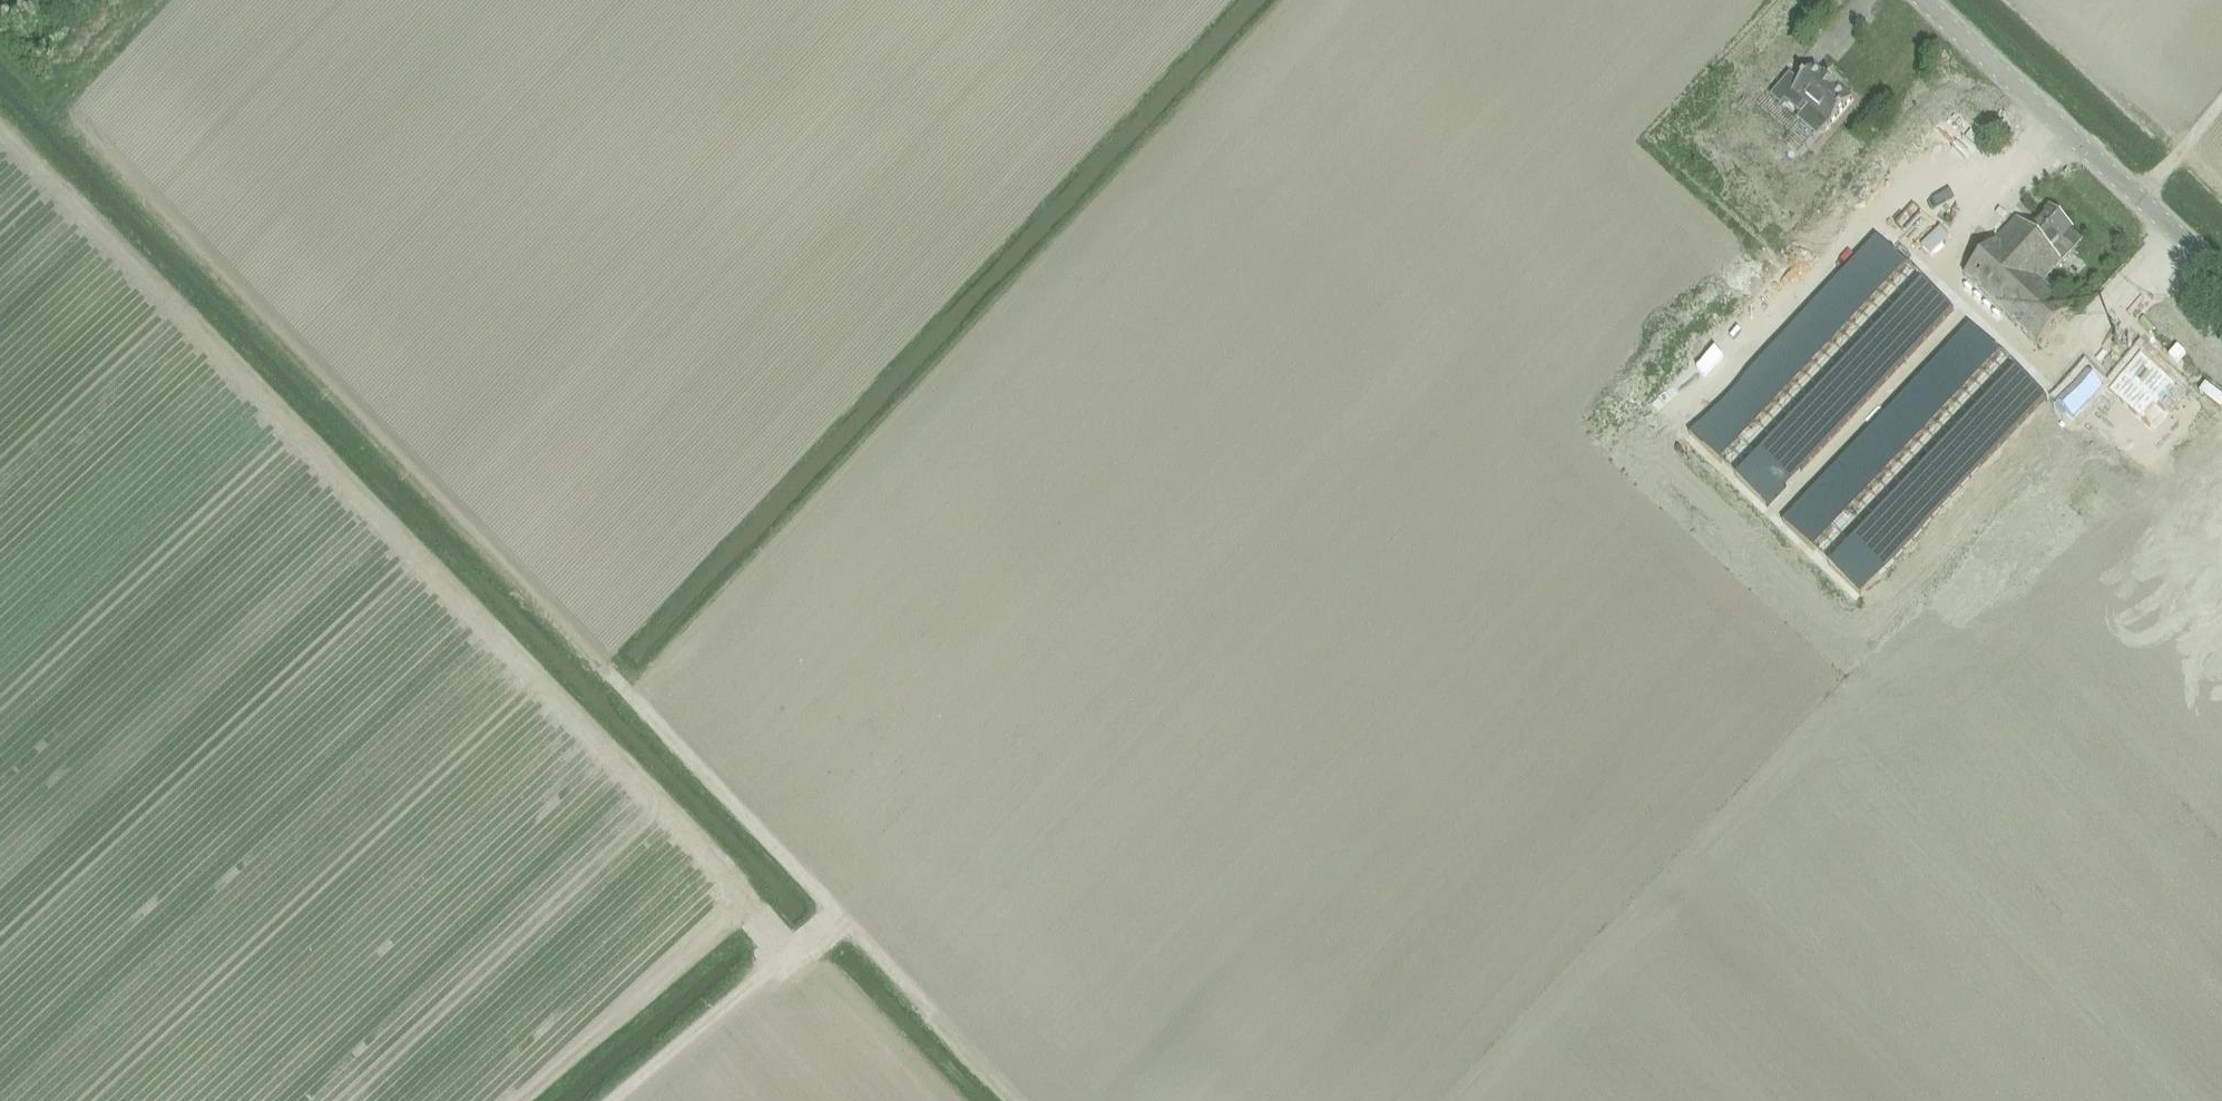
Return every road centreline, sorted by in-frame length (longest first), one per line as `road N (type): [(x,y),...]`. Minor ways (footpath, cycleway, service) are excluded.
road 1 (unclassified): [(2221,274),(1924,0)]
road 2 (track): [(2221,101),(2140,200)]

